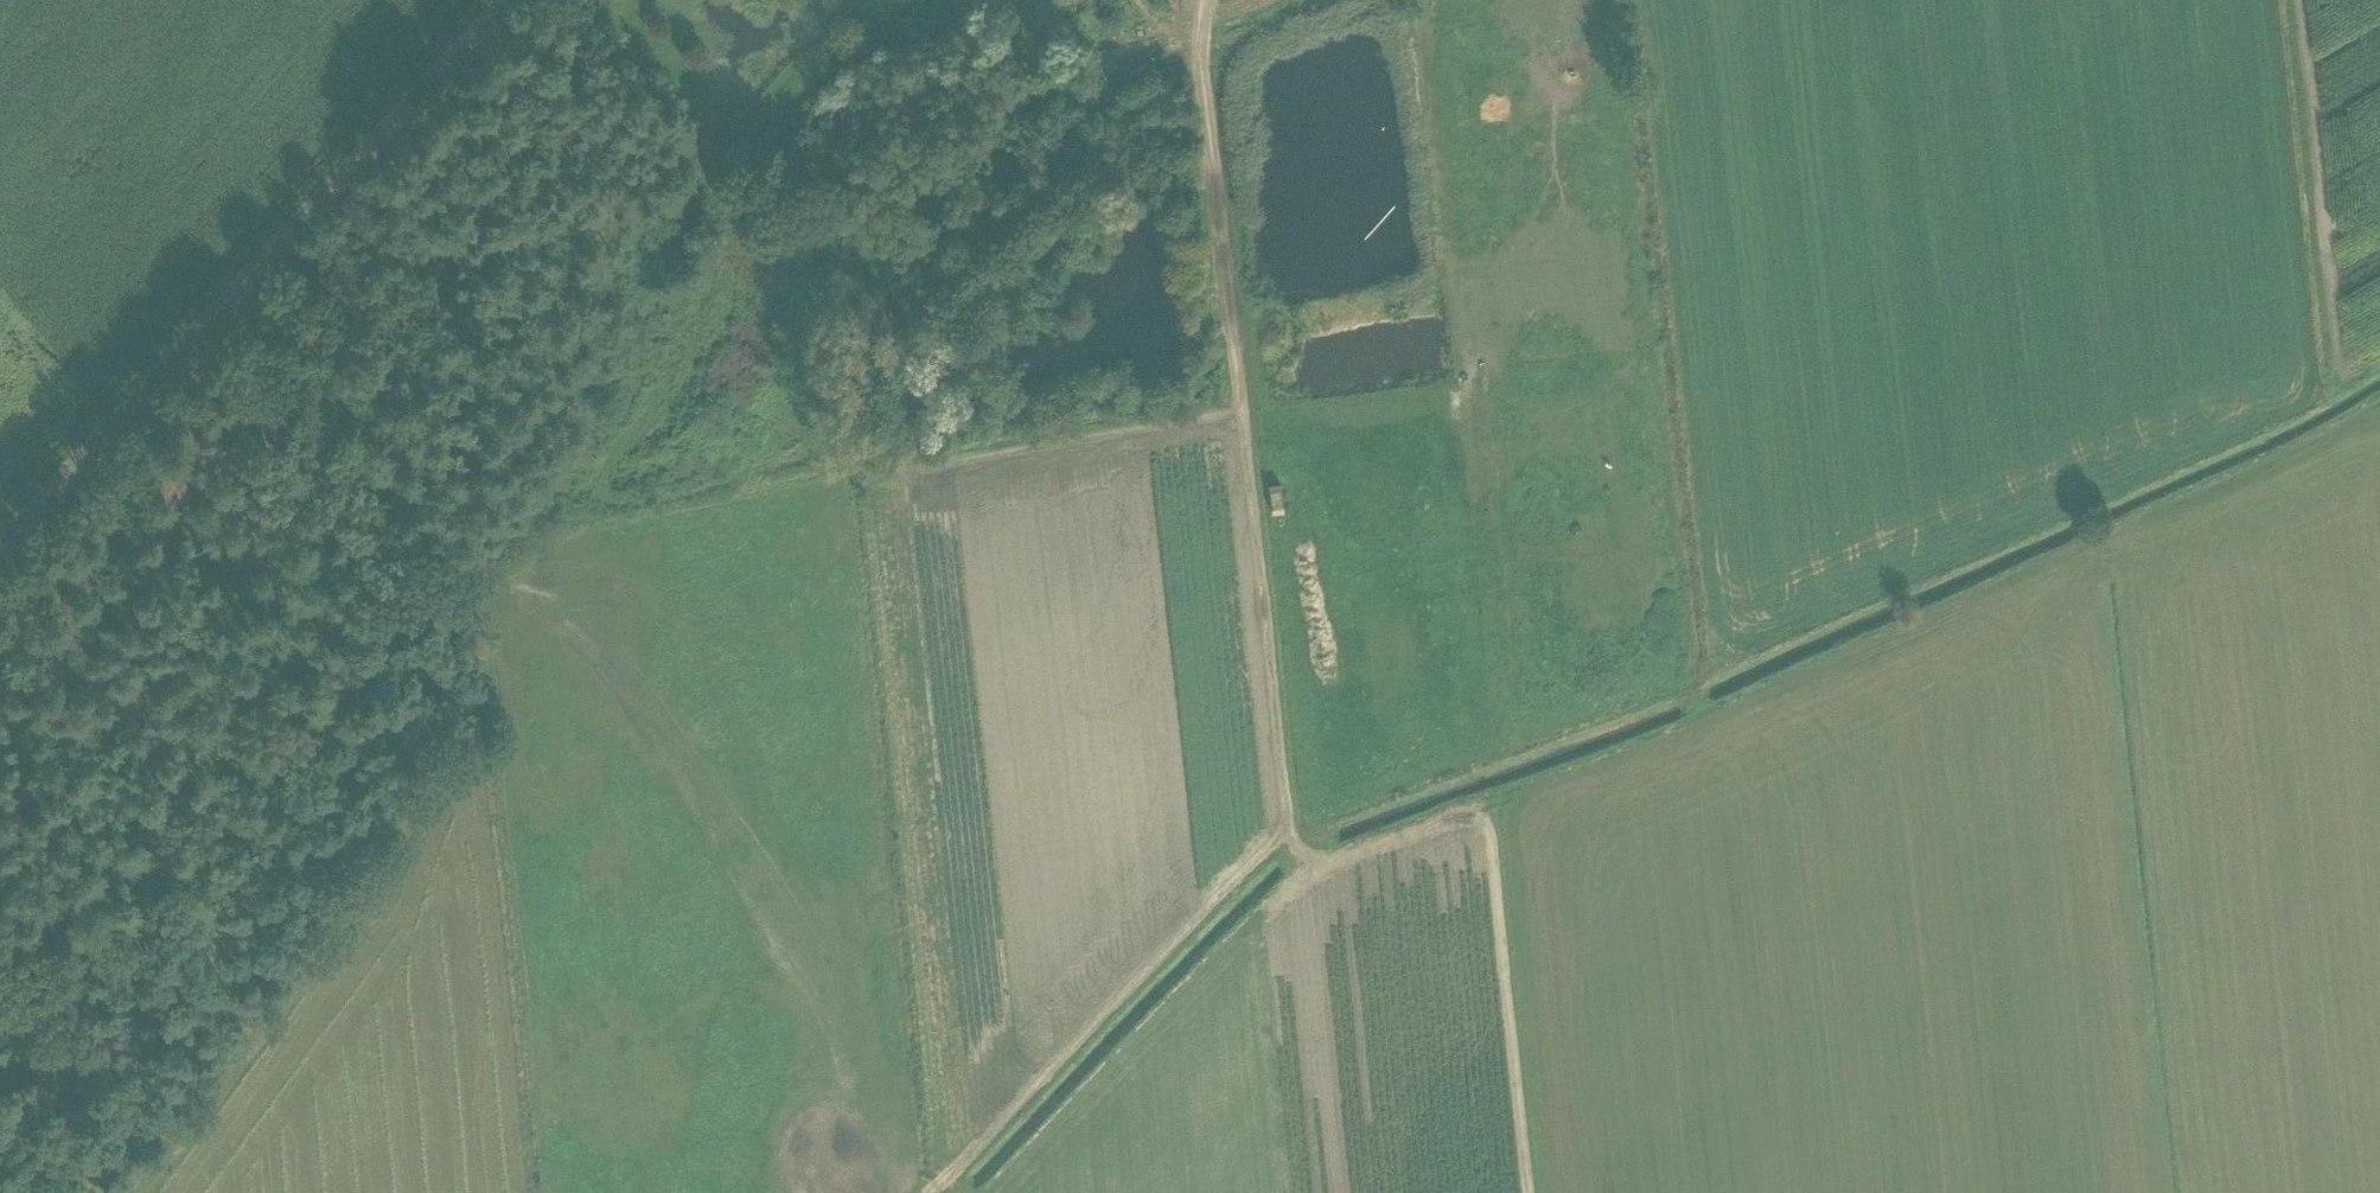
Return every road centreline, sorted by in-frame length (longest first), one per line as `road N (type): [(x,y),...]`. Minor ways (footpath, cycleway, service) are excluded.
road 1 (unclassified): [(0,538),(503,0)]

